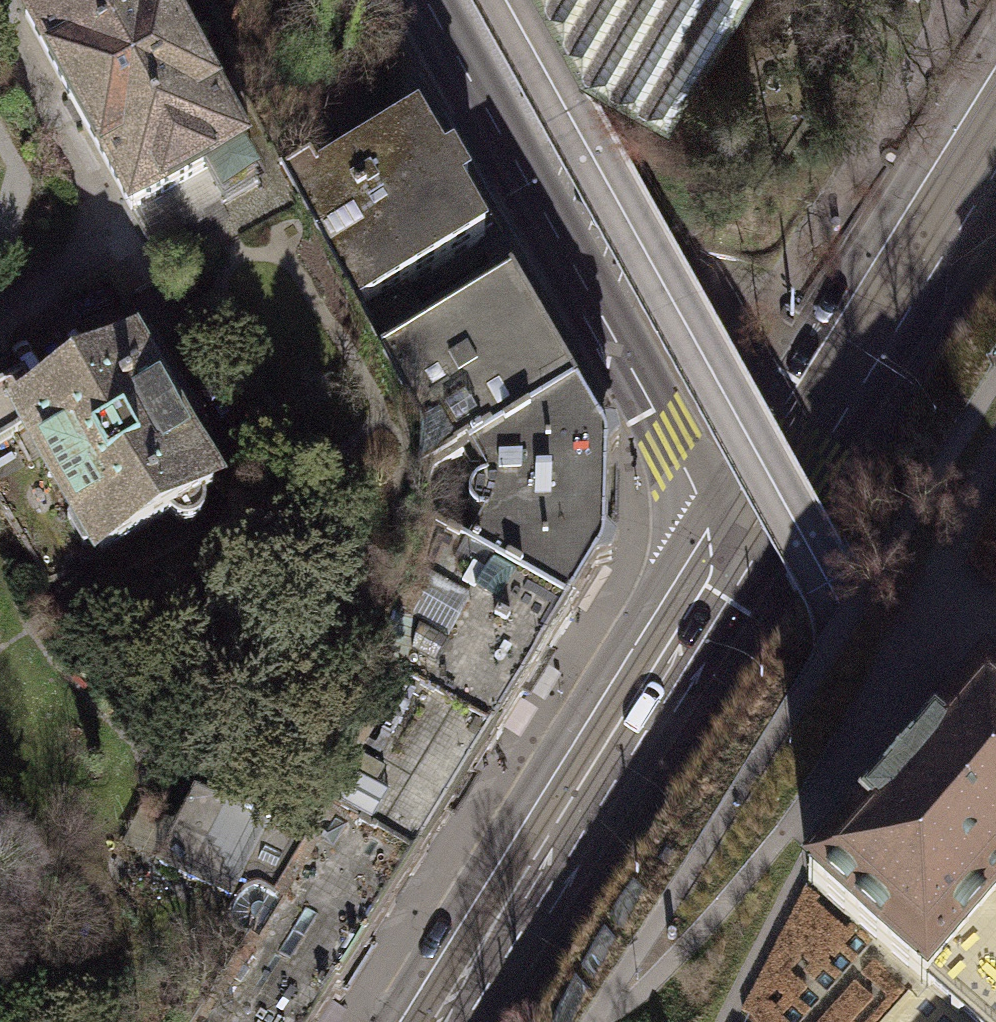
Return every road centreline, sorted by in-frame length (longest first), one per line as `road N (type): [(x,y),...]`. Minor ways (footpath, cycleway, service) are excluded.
road 1 (primary): [(703,502),(380,1021)]
road 2 (tertiary): [(429,0),(703,502)]
road 3 (primary): [(995,39),(703,502)]
road 4 (primary): [(479,1021),(751,566)]
road 5 (primary): [(751,566),(995,178)]

